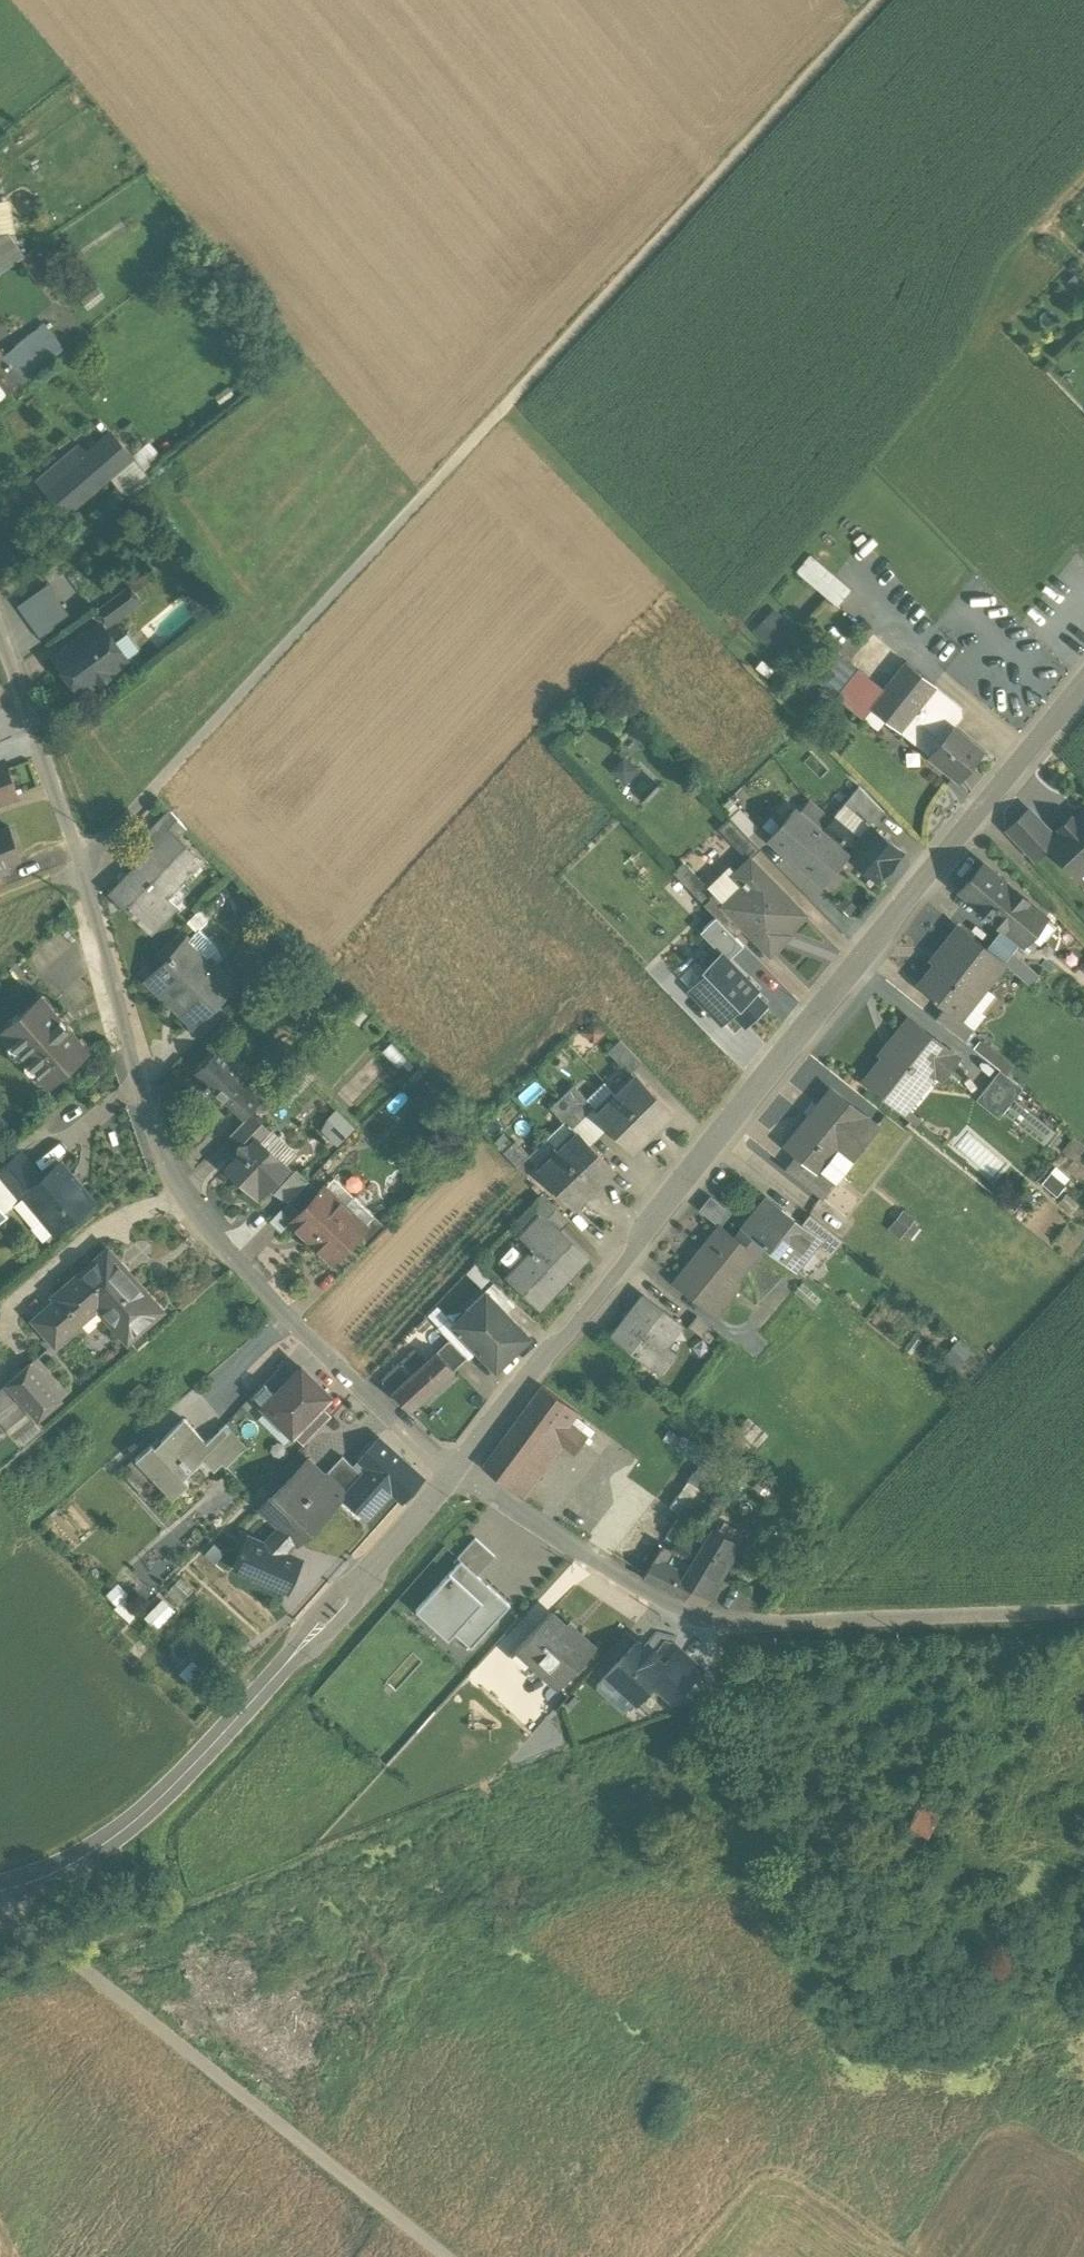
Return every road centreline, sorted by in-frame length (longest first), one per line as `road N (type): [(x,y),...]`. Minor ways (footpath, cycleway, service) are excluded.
road 1 (unclassified): [(880,0),(127,817),(80,856)]
road 2 (residential): [(454,1473),(1083,682)]
road 3 (residential): [(80,856),(156,1142),(175,1182),(309,1339),(454,1473)]
road 4 (residential): [(454,1473),(649,1598),(703,1620),(1083,1613)]
road 5 (unclassified): [(0,1892),(62,1870),(133,1823),(245,1711),(454,1473)]
road 6 (track): [(723,1622),(818,1950),(833,1973),(890,1990),(1083,2008)]
road 7 (track): [(9,1907),(446,2256)]
road 8 (residential): [(0,633),(80,856)]

